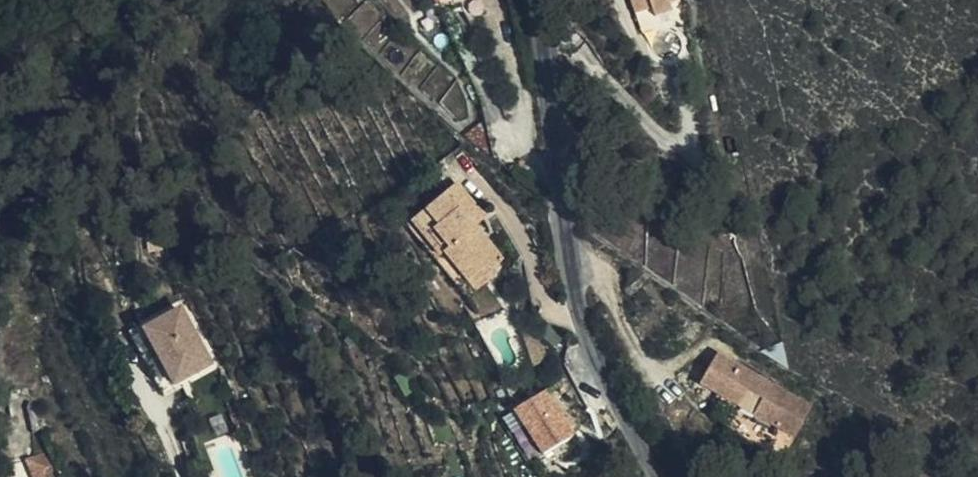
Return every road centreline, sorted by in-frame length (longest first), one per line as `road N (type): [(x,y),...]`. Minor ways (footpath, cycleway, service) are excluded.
road 1 (unclassified): [(537,0),(580,308),(648,476)]

